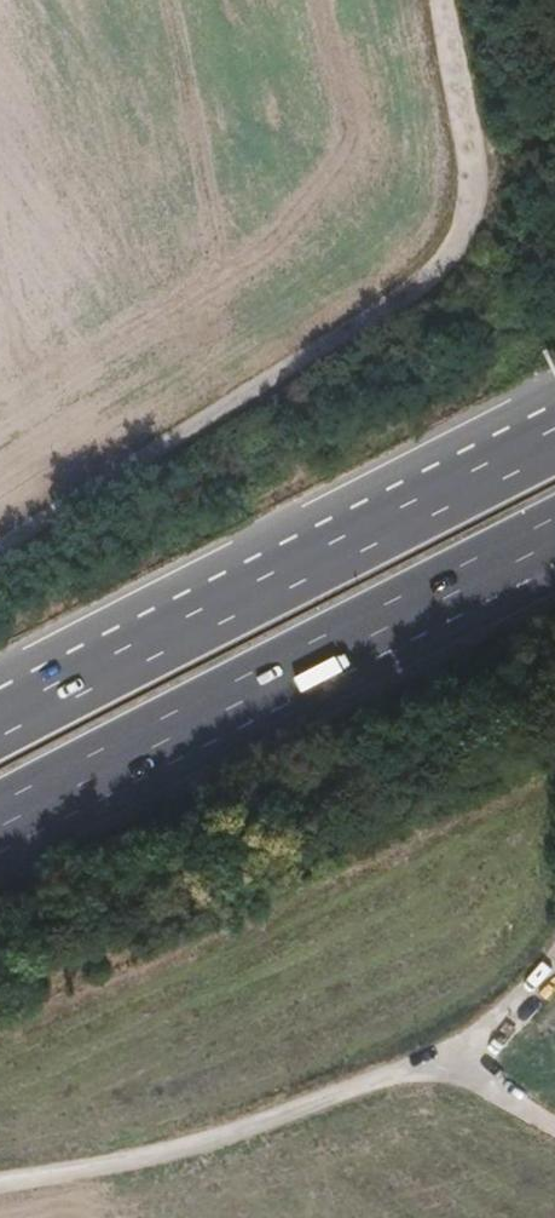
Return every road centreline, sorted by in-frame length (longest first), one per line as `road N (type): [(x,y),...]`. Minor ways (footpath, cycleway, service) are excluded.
road 1 (track): [(0,539),(292,365),(441,265),(467,205),(435,0)]
road 2 (trunk): [(0,829),(554,532)]
road 3 (trunk): [(554,429),(0,710)]
road 4 (track): [(554,951),(456,1060),(406,1071),(203,1146),(0,1183)]

